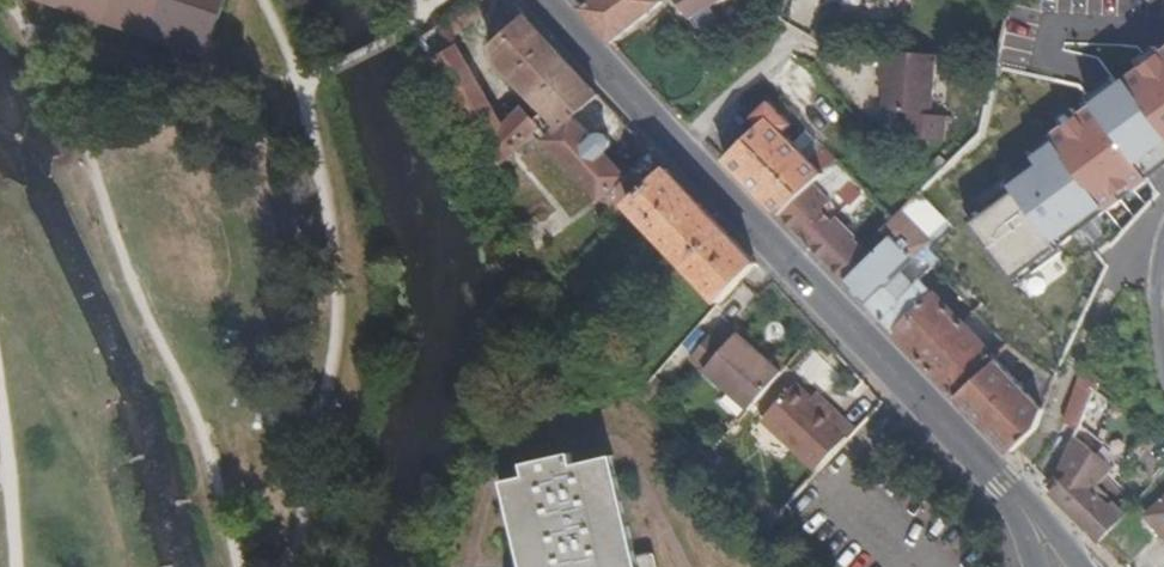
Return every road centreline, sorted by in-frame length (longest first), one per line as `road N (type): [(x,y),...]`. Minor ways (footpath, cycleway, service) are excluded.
road 1 (tertiary): [(1053,566),(1000,484),(545,0)]

